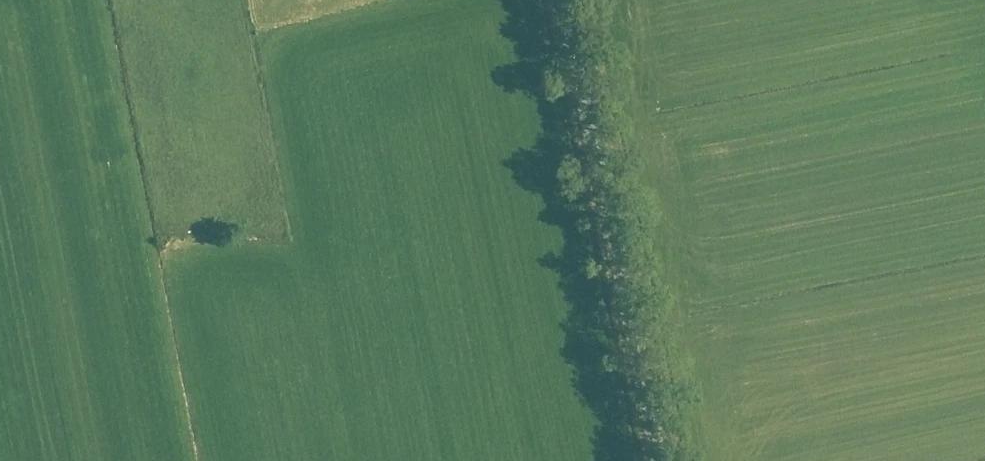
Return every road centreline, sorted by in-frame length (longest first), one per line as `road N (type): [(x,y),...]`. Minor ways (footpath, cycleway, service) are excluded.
road 1 (unclassified): [(665,460),(572,0)]

